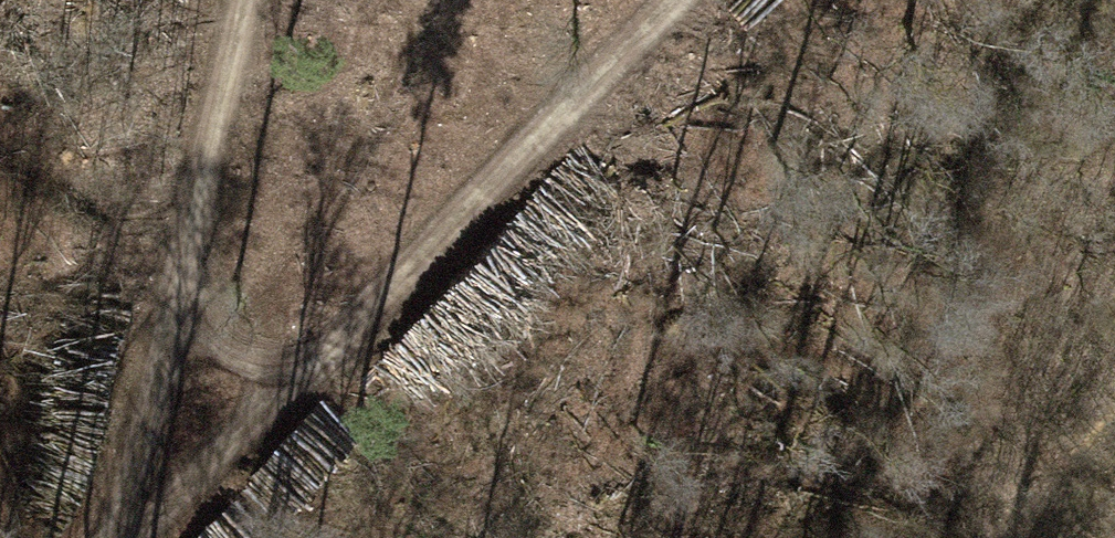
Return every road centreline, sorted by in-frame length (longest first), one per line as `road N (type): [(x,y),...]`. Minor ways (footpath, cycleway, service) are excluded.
road 1 (track): [(116,537),(671,0)]
road 2 (track): [(244,0),(133,517)]
road 3 (track): [(1114,453),(1029,537)]

